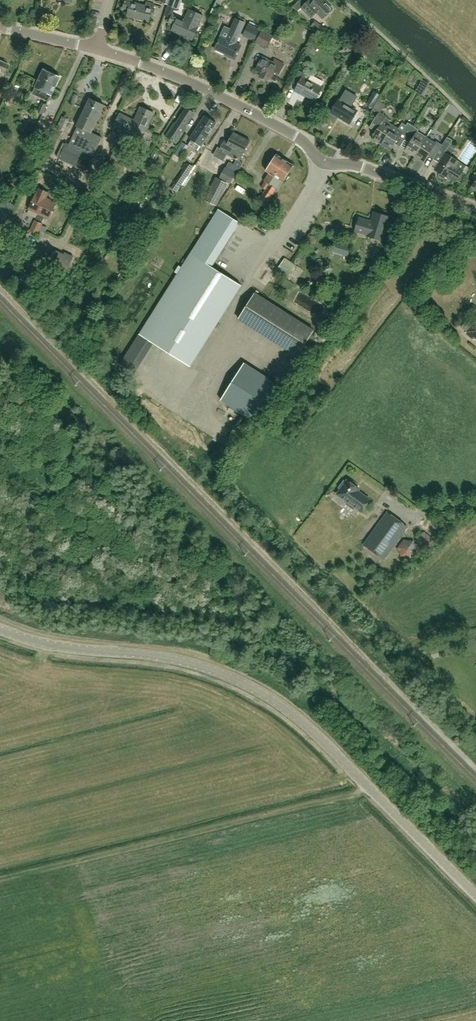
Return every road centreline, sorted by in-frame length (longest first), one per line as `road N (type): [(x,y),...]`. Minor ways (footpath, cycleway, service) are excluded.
road 1 (tertiary): [(475,895),(270,695),(191,658),(43,644),(0,630)]
road 2 (tertiary): [(475,210),(359,166),(321,162),(300,139),(204,88),(96,49)]

